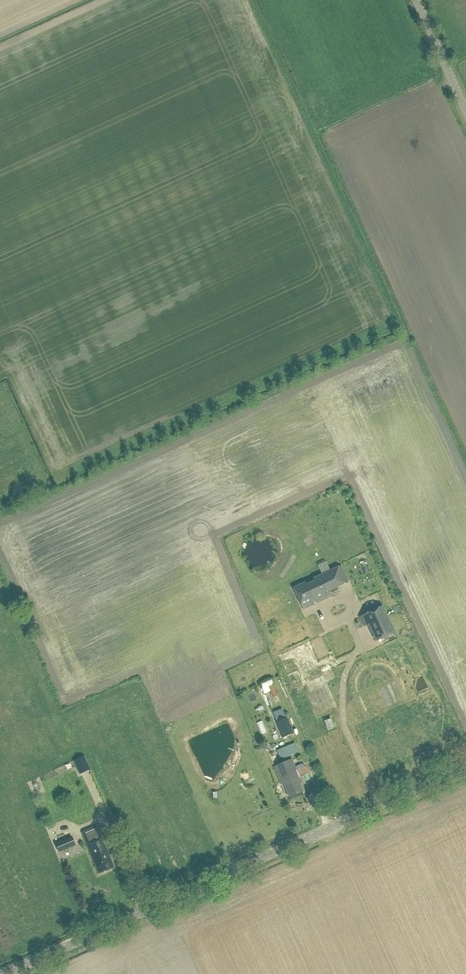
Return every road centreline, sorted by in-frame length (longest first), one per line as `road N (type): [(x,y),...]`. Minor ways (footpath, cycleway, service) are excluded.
road 1 (tertiary): [(6,973),(465,766)]

